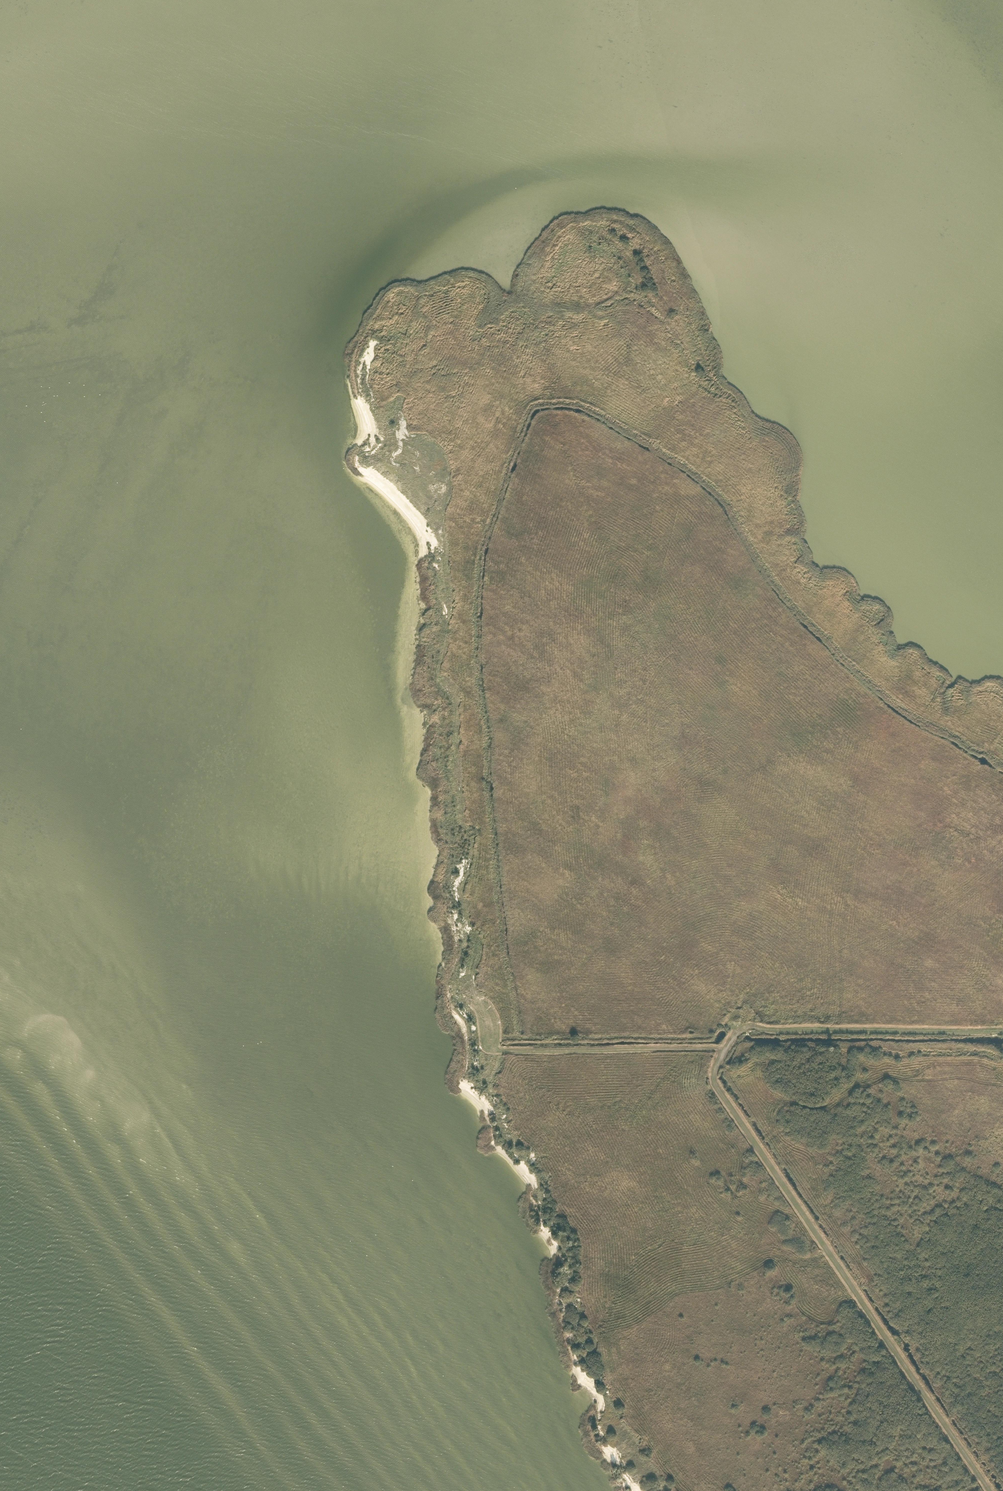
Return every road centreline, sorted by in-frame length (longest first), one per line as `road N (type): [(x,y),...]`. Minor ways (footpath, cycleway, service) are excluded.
road 1 (track): [(1002,1032),(750,1026),(736,1029),(714,1076),(990,1490)]
road 2 (track): [(724,1051),(500,1051)]

